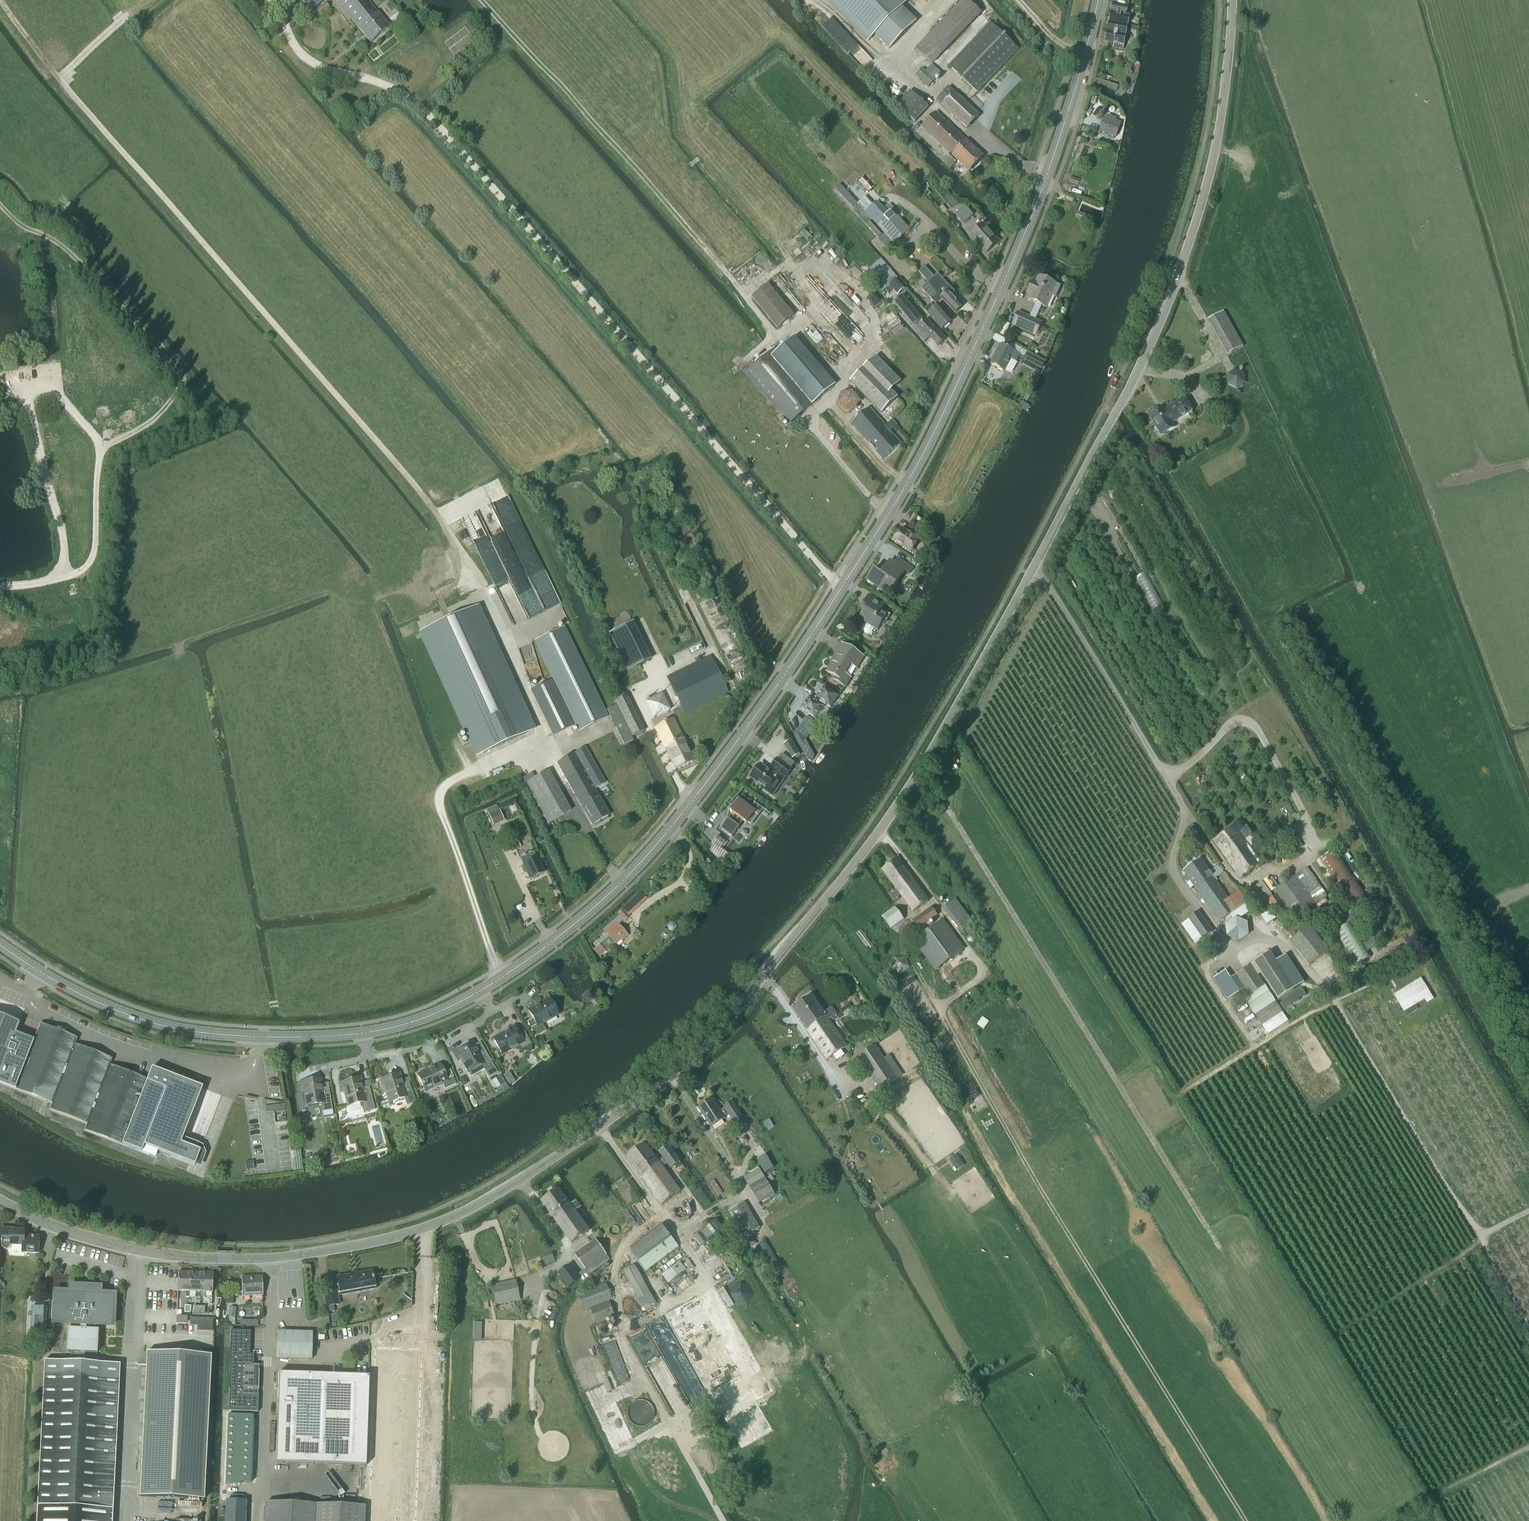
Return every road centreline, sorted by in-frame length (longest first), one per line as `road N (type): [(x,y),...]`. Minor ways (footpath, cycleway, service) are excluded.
road 1 (secondary): [(0,946),(51,981),(165,1028),(314,1037),(418,1020),(480,991),(607,894),(708,779),(917,464),(1052,163),(1098,0)]
road 2 (tertiary): [(572,1147),(706,1048),(907,792),(1034,569),(1165,311),(1217,137),(1231,0)]
road 3 (track): [(602,731),(551,749),(432,507),(59,78)]
road 4 (track): [(986,972),(953,996),(943,1018),(1245,1520)]
road 5 (tertiary): [(572,1147),(427,1228),(270,1259),(133,1249),(45,1225),(0,1201)]
road 6 (track): [(913,781),(944,806),(1221,1250)]
road 7 (track): [(0,587),(55,572),(64,549),(24,402),(32,381),(67,348),(53,243),(38,229)]
road 8 (track): [(1326,990),(1482,1236),(1528,1212)]
road 9 (track): [(551,749),(438,789),(502,976)]
road 10 (track): [(932,104),(899,70),(898,51),(947,0)]
road 11 (track): [(721,554),(766,658),(785,670)]

